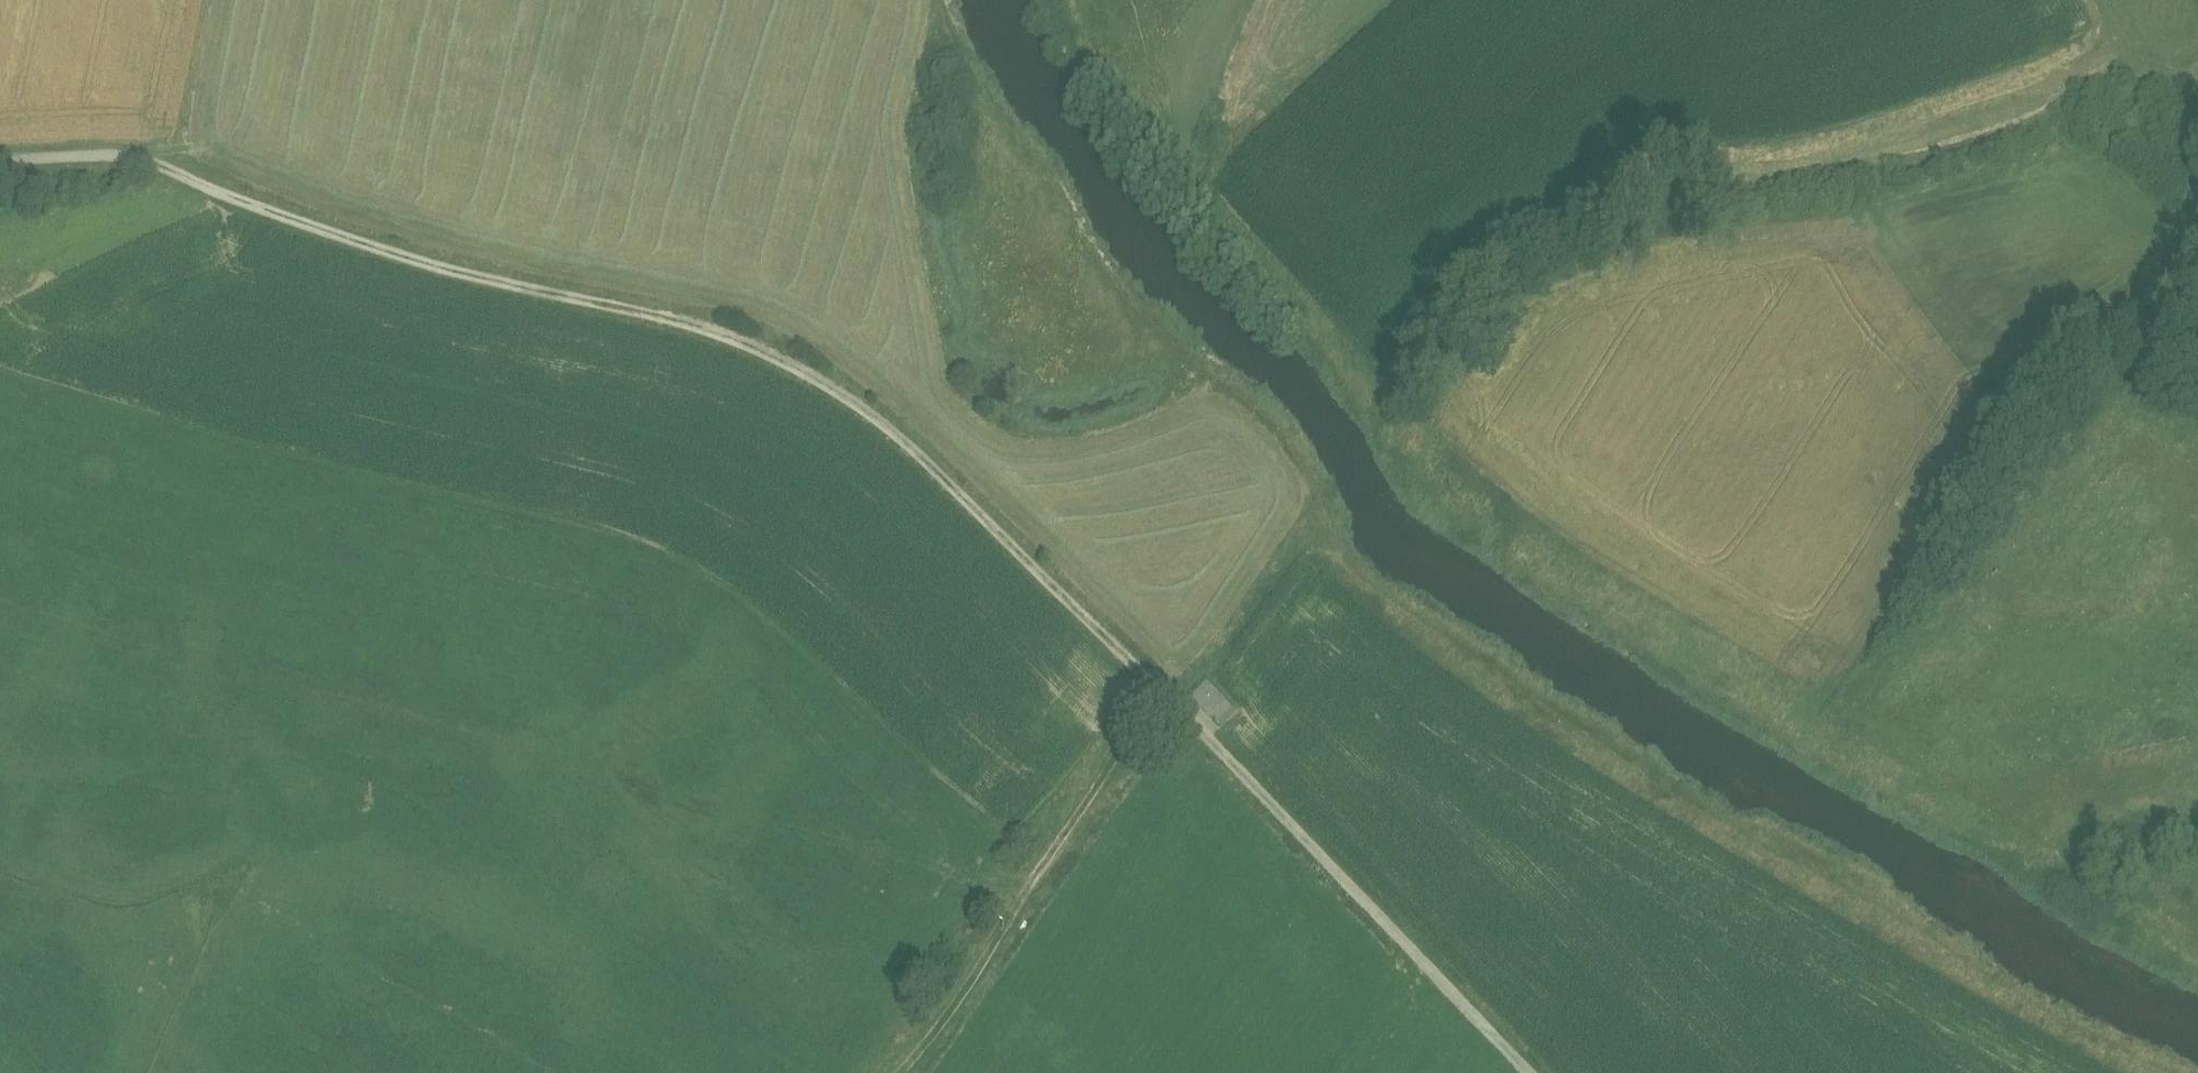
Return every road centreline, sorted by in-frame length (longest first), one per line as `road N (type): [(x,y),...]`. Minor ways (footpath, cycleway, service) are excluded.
road 1 (unclassified): [(0,153),(125,152),(385,240),(723,319),(833,373),(904,428),(1534,1072)]
road 2 (track): [(1166,693),(1012,876),(984,950),(876,1072)]

